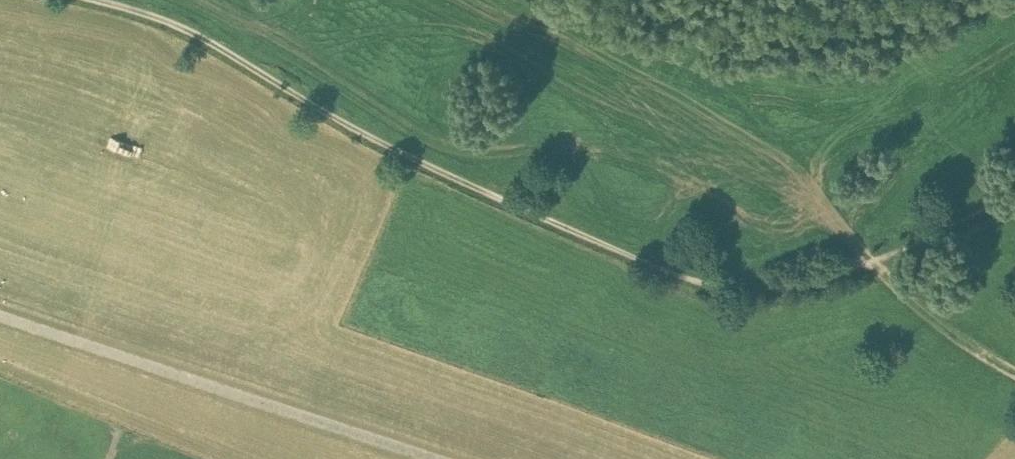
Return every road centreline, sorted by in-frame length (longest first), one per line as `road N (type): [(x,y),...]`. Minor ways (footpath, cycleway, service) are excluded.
road 1 (track): [(1014,193),(879,262),(811,284),(739,293),(703,287),(345,127),(198,37),(88,0)]

